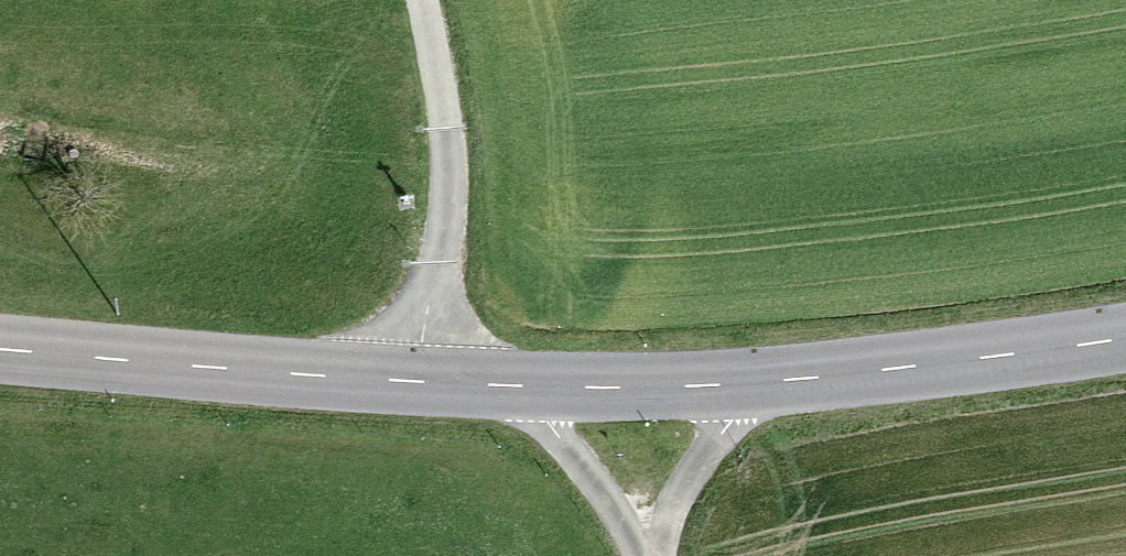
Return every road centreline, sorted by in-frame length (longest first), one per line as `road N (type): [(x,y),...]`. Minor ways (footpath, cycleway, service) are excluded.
road 1 (tertiary): [(0,352),(523,386)]
road 2 (track): [(435,380),(455,248),(453,176),(425,0)]
road 3 (tertiary): [(755,384),(1125,337)]
road 4 (tertiary): [(523,386),(755,384)]
road 5 (unclassified): [(639,555),(523,386)]
road 6 (unclassified): [(661,555),(676,501),(755,384)]

